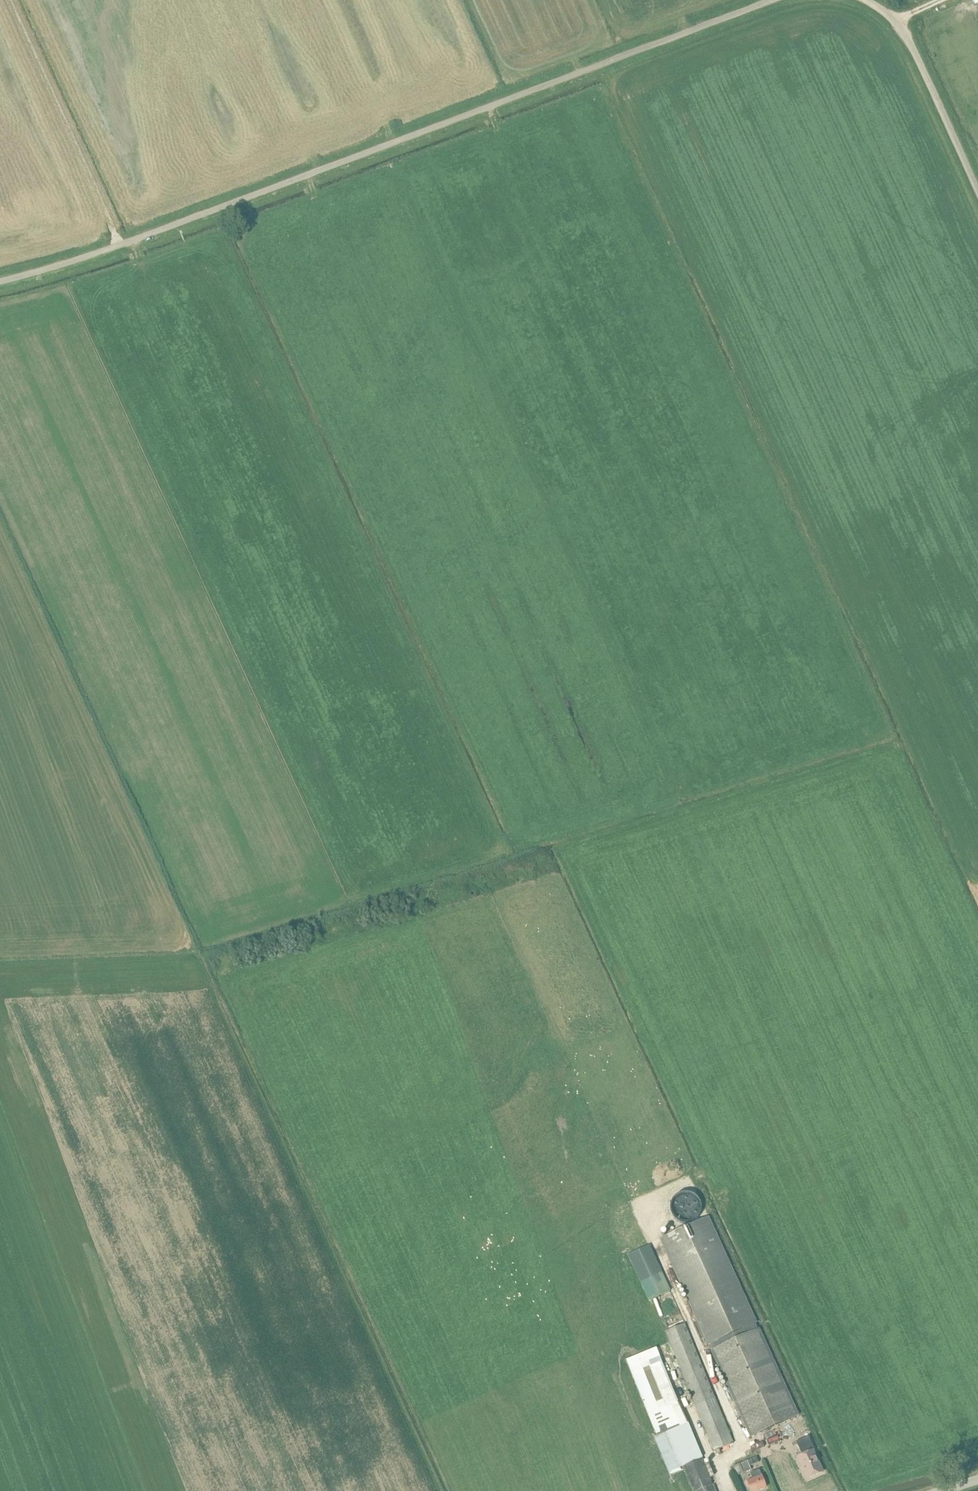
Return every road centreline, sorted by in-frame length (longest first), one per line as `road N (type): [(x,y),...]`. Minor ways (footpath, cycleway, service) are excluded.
road 1 (unclassified): [(0,282),(121,247),(773,0)]
road 2 (unclassified): [(864,0),(911,44),(977,193)]

